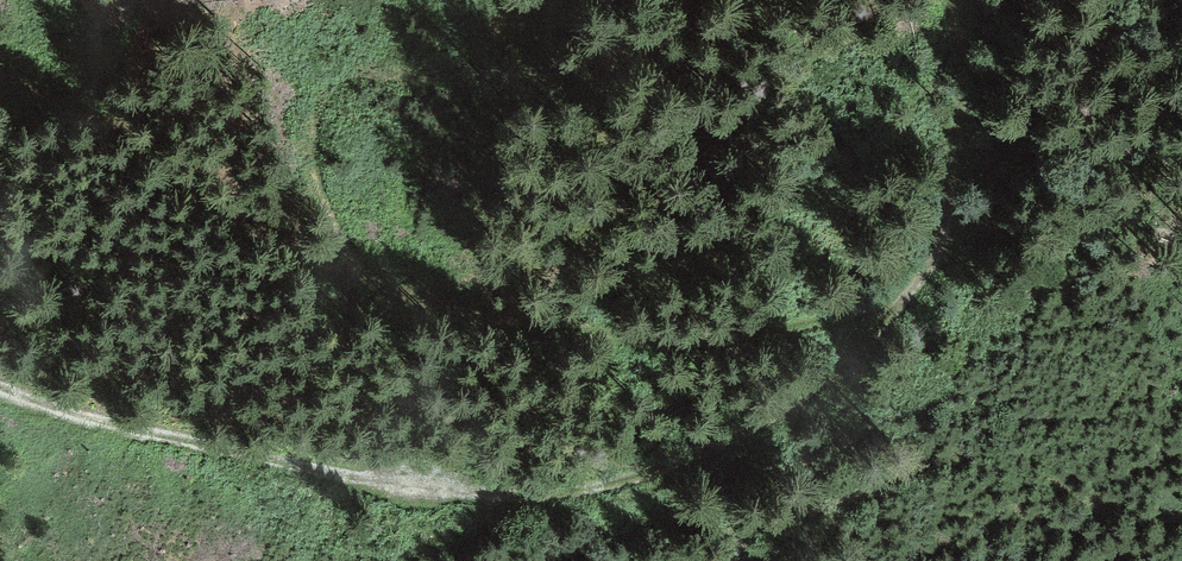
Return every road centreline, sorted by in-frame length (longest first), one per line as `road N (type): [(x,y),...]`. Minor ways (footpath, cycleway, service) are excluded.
road 1 (track): [(0,388),(256,459),(442,493),(562,495),(674,464),(778,412),(864,350),(924,279),(962,124),(963,39),(951,0)]
road 2 (track): [(0,76),(156,157),(254,225),(394,288),(552,327),(739,333),(839,313),(924,279)]

